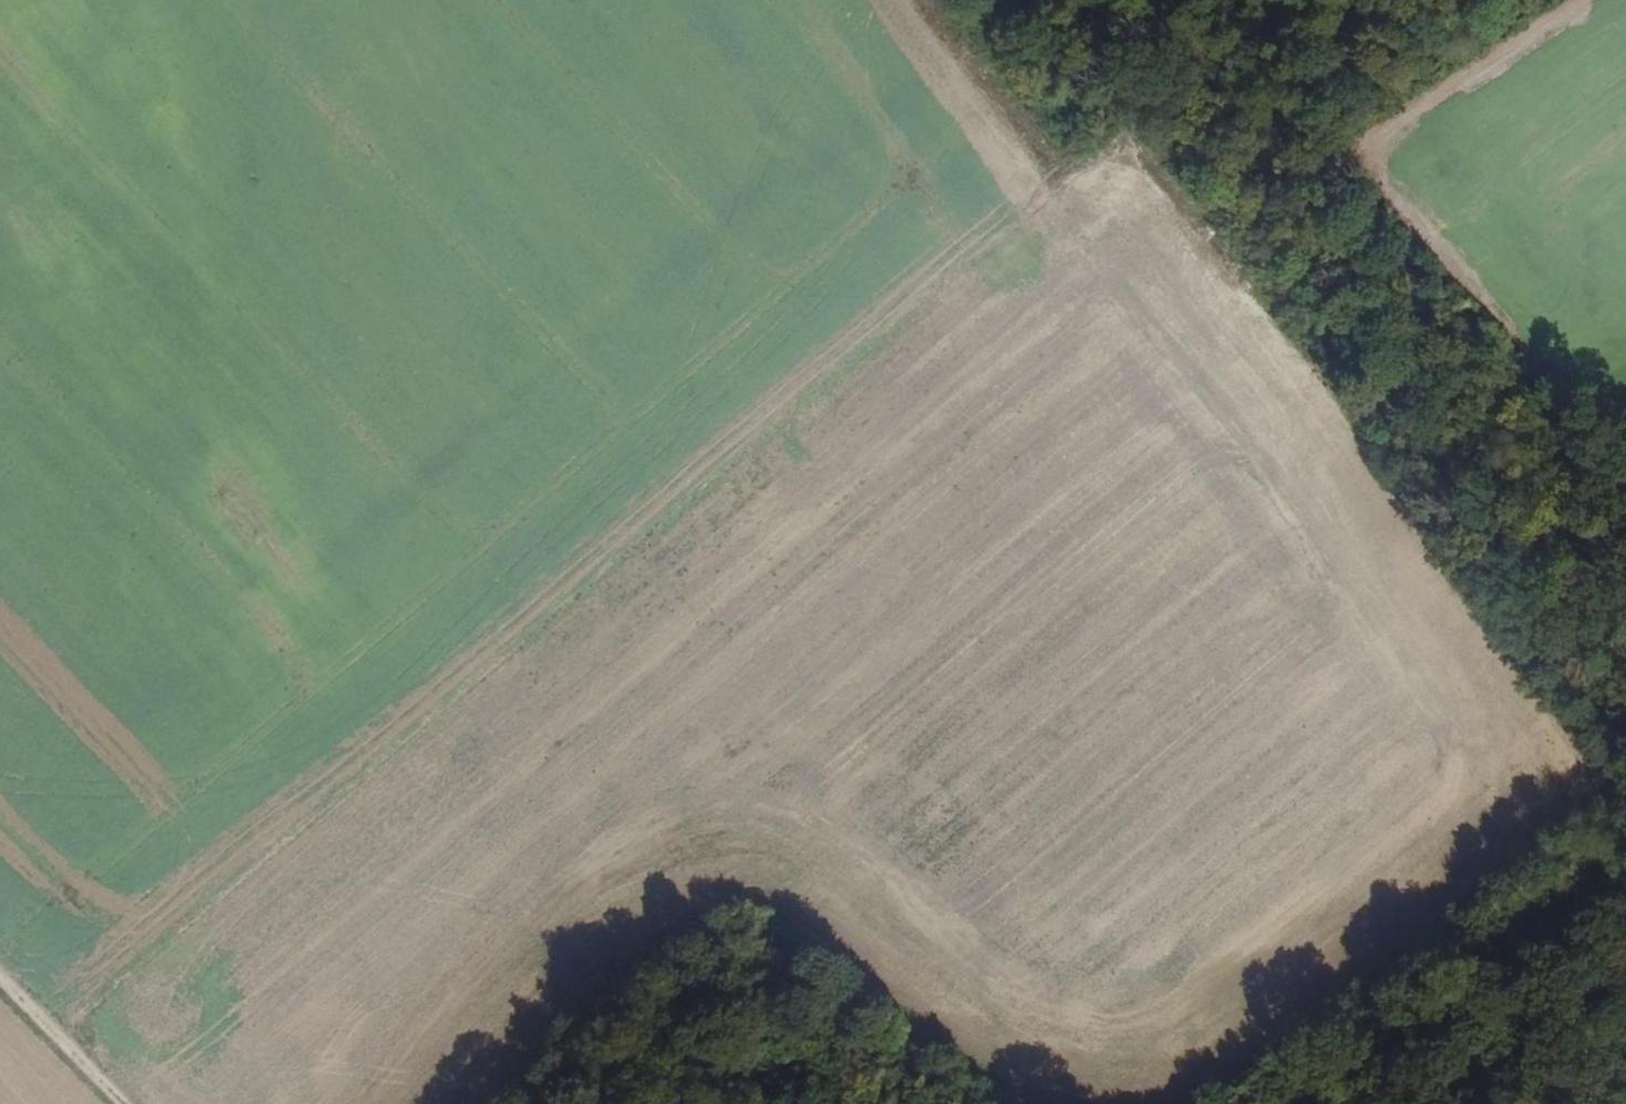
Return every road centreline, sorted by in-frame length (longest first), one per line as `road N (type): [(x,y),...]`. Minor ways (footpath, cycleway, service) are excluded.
road 1 (track): [(1625,884),(1391,1060),(1309,1103)]
road 2 (track): [(0,974),(127,1103)]

